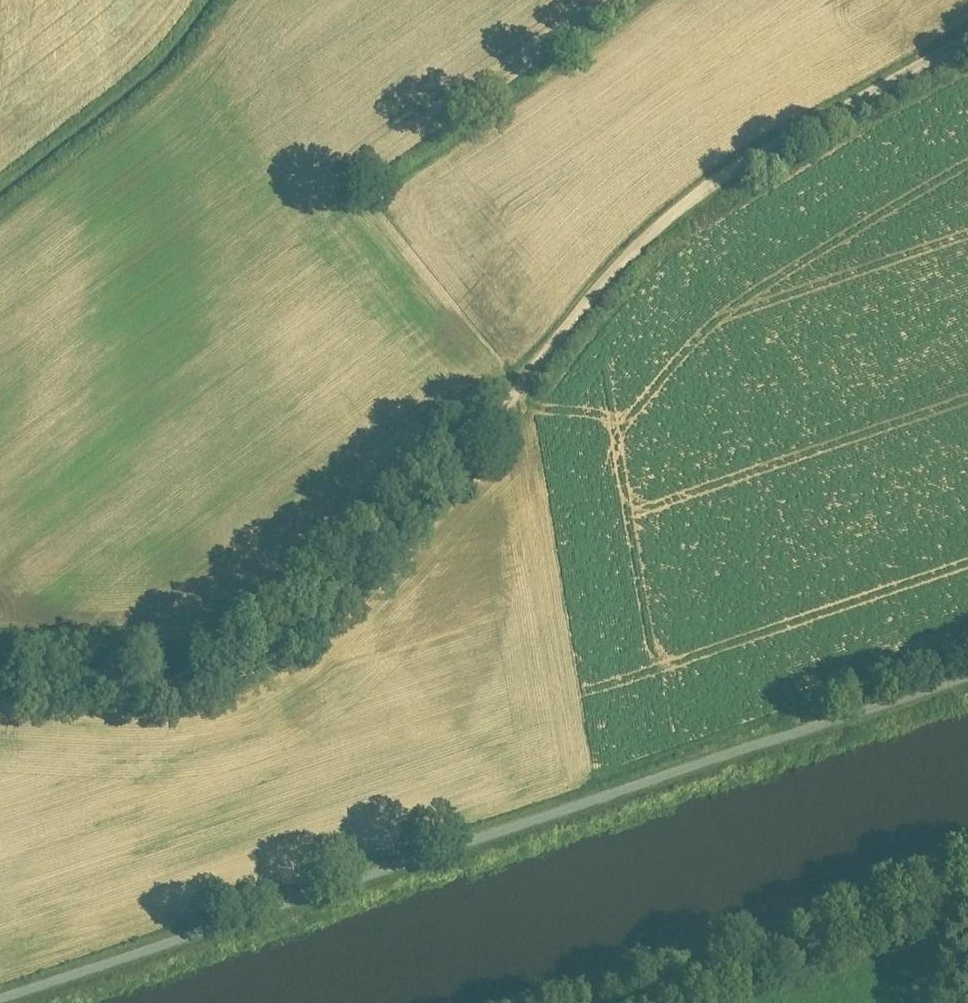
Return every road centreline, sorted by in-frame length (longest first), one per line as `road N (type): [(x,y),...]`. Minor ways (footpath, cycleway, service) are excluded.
road 1 (track): [(967,42),(701,190),(322,607),(170,697),(0,681)]
road 2 (track): [(967,895),(653,1002)]

